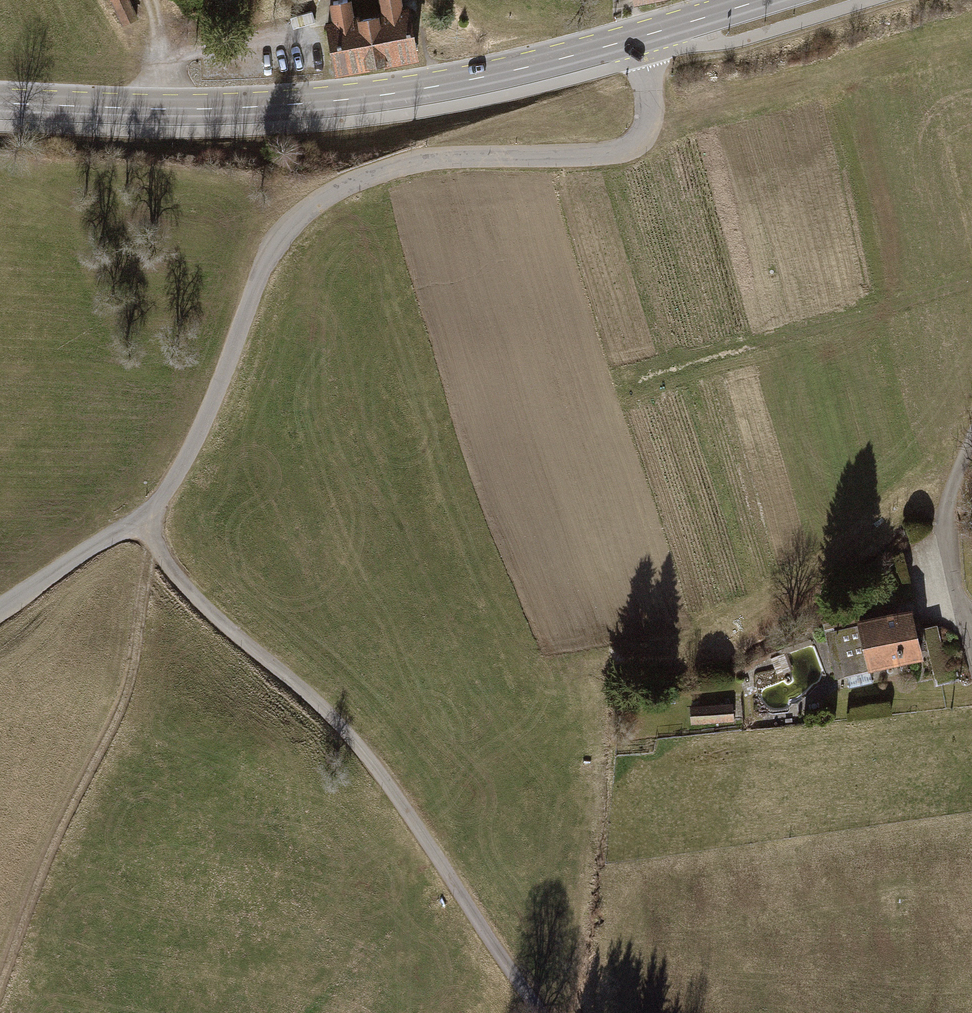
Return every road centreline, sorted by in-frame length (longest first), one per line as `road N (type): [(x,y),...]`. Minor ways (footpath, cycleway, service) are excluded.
road 1 (unclassified): [(639,37),(650,113),(639,141),(610,153),(419,161),(317,202),(267,270),(191,457),(145,522),(0,612)]
road 2 (secondary): [(0,103),(275,107),(459,82),(639,37)]
road 3 (track): [(0,986),(23,916),(130,686),(150,537)]
road 4 (residential): [(971,456),(951,516),(951,560),(971,646)]
road 5 (secondary): [(639,37),(761,0)]

